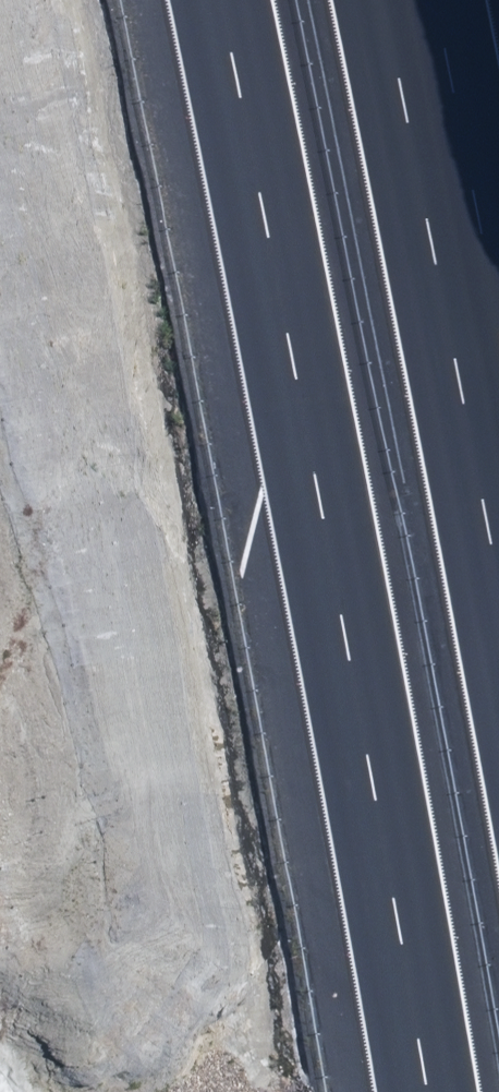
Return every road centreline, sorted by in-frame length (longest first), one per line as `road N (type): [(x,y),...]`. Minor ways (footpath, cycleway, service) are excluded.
road 1 (motorway): [(429,1091),(282,316),(209,0)]
road 2 (motorway): [(393,0),(498,498)]

